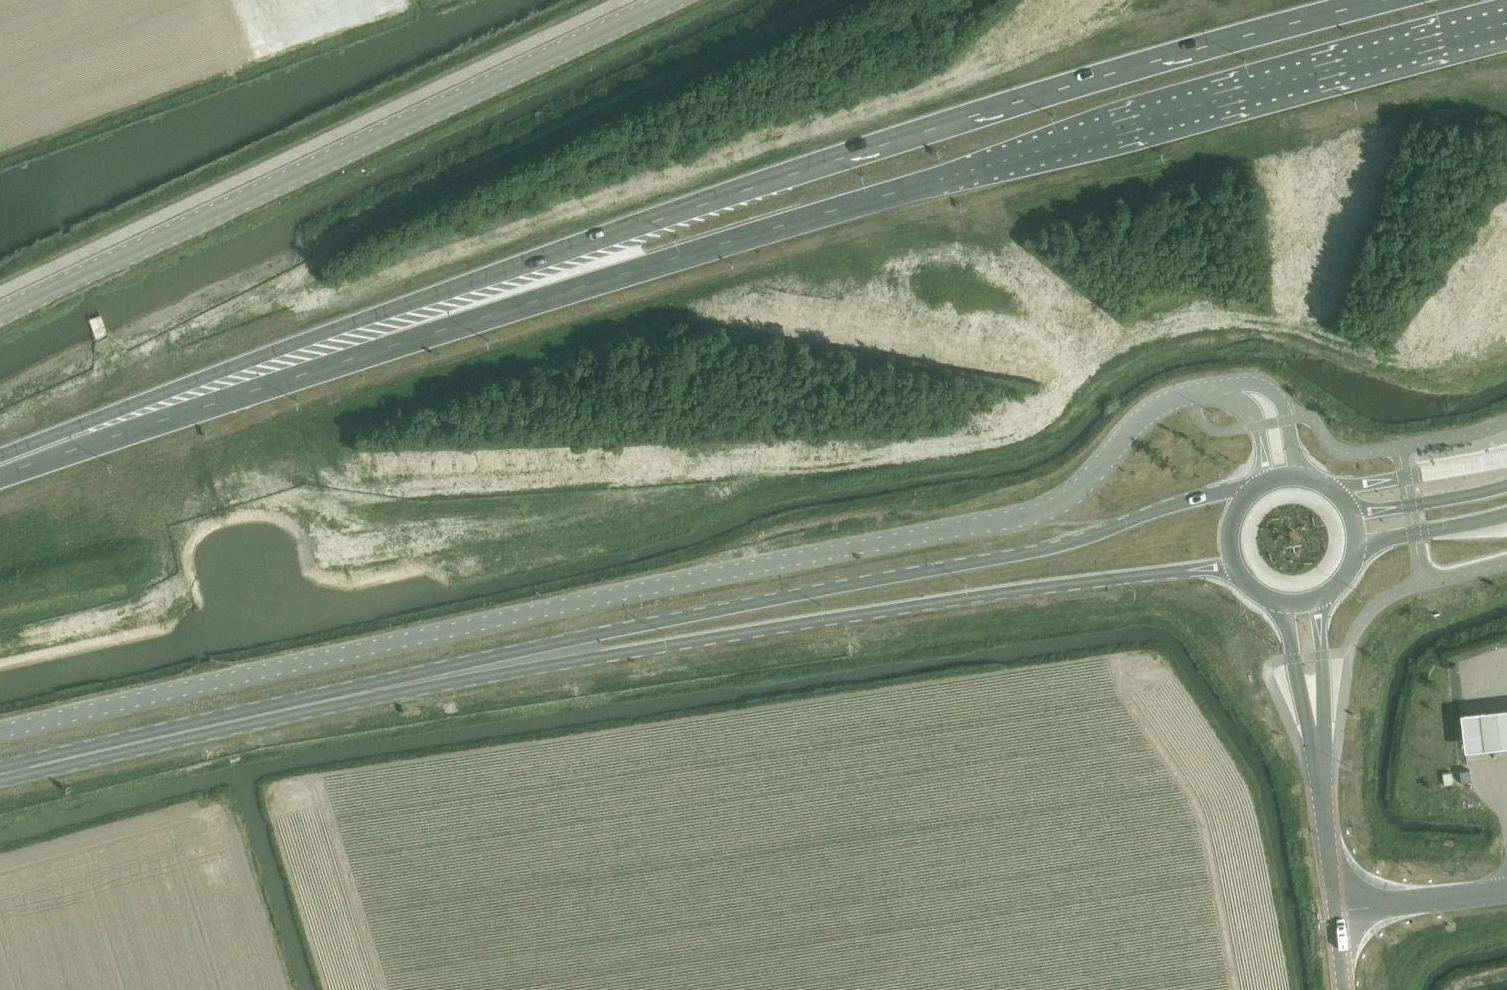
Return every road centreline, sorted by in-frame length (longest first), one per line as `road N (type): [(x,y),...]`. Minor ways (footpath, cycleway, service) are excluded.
road 1 (trunk): [(0,466),(1104,132),(1506,24)]
road 2 (trunk): [(1378,0),(786,175),(210,375),(0,464)]
road 3 (unclassified): [(1208,392),(1163,405),(1135,424),(1067,502),(1037,515),(630,592),(0,732)]
road 4 (secondary): [(0,316),(674,0)]
road 5 (secondary): [(1253,490),(1215,494),(1036,552),(612,631),(530,658)]
road 6 (secondary): [(530,658),(610,655),(1234,565)]
road 7 (secondary): [(0,774),(530,658)]
road 8 (tertiary): [(1506,890),(1332,912)]
road 9 (tertiary): [(1318,761),(1319,598)]
road 10 (tertiary): [(1281,603),(1318,761)]
road 11 (secondary): [(1506,486),(1351,514)]
road 12 (unclassified): [(1301,477),(1278,398),(1252,384),(1208,392)]
road 13 (secondary): [(1357,547),(1506,514)]
road 14 (tertiary): [(1332,912),(1318,761)]
road 15 (unclassified): [(1208,392),(1229,397),(1254,420),(1266,482)]

